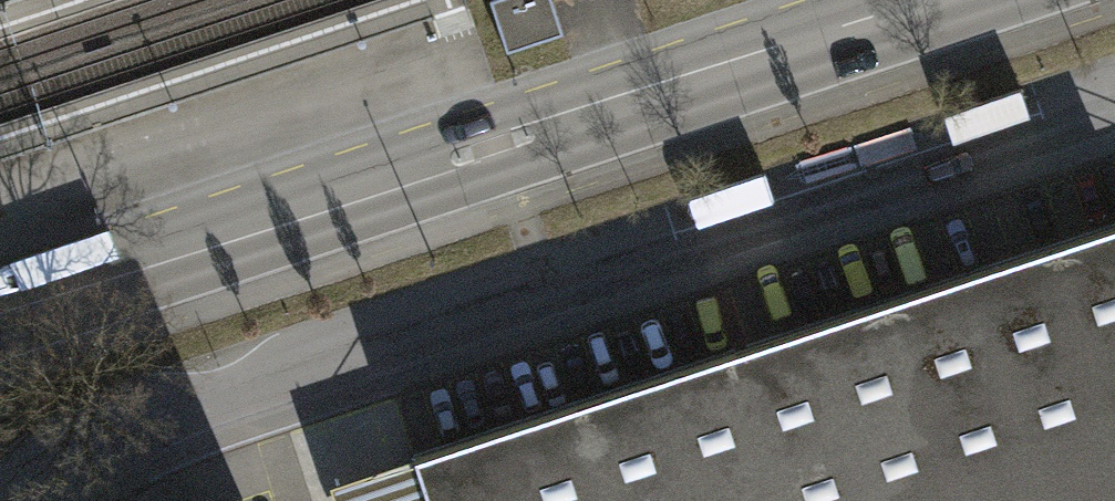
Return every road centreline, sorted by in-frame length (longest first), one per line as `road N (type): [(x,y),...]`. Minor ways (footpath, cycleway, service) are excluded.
road 1 (unclassified): [(19,500),(119,417),(1114,93)]
road 2 (primary): [(0,310),(941,0)]

